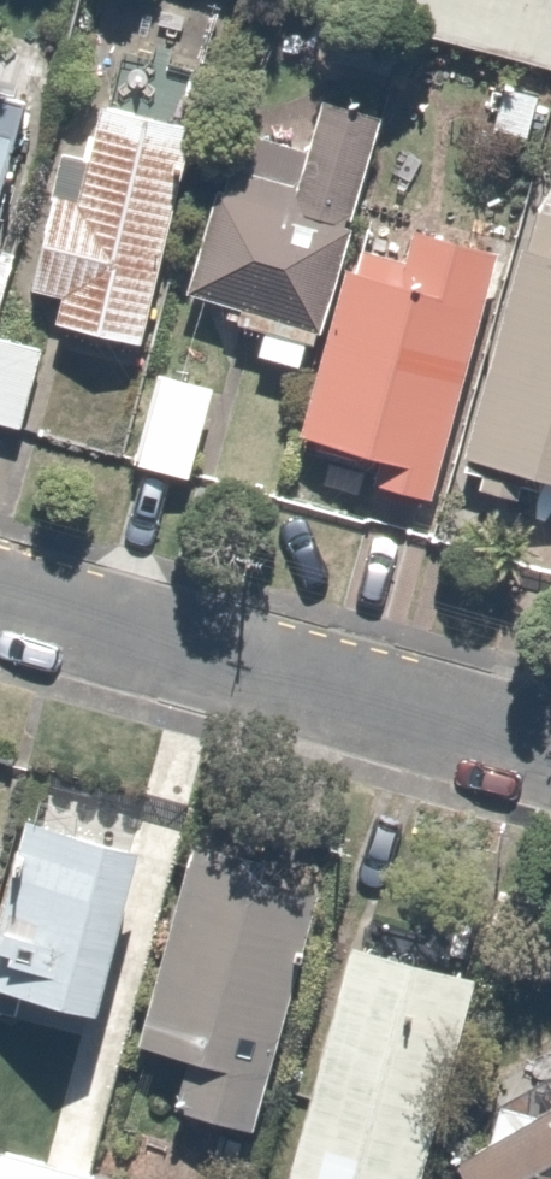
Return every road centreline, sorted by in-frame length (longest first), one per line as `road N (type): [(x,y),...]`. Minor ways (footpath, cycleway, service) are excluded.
road 1 (residential): [(550,737),(0,581)]

